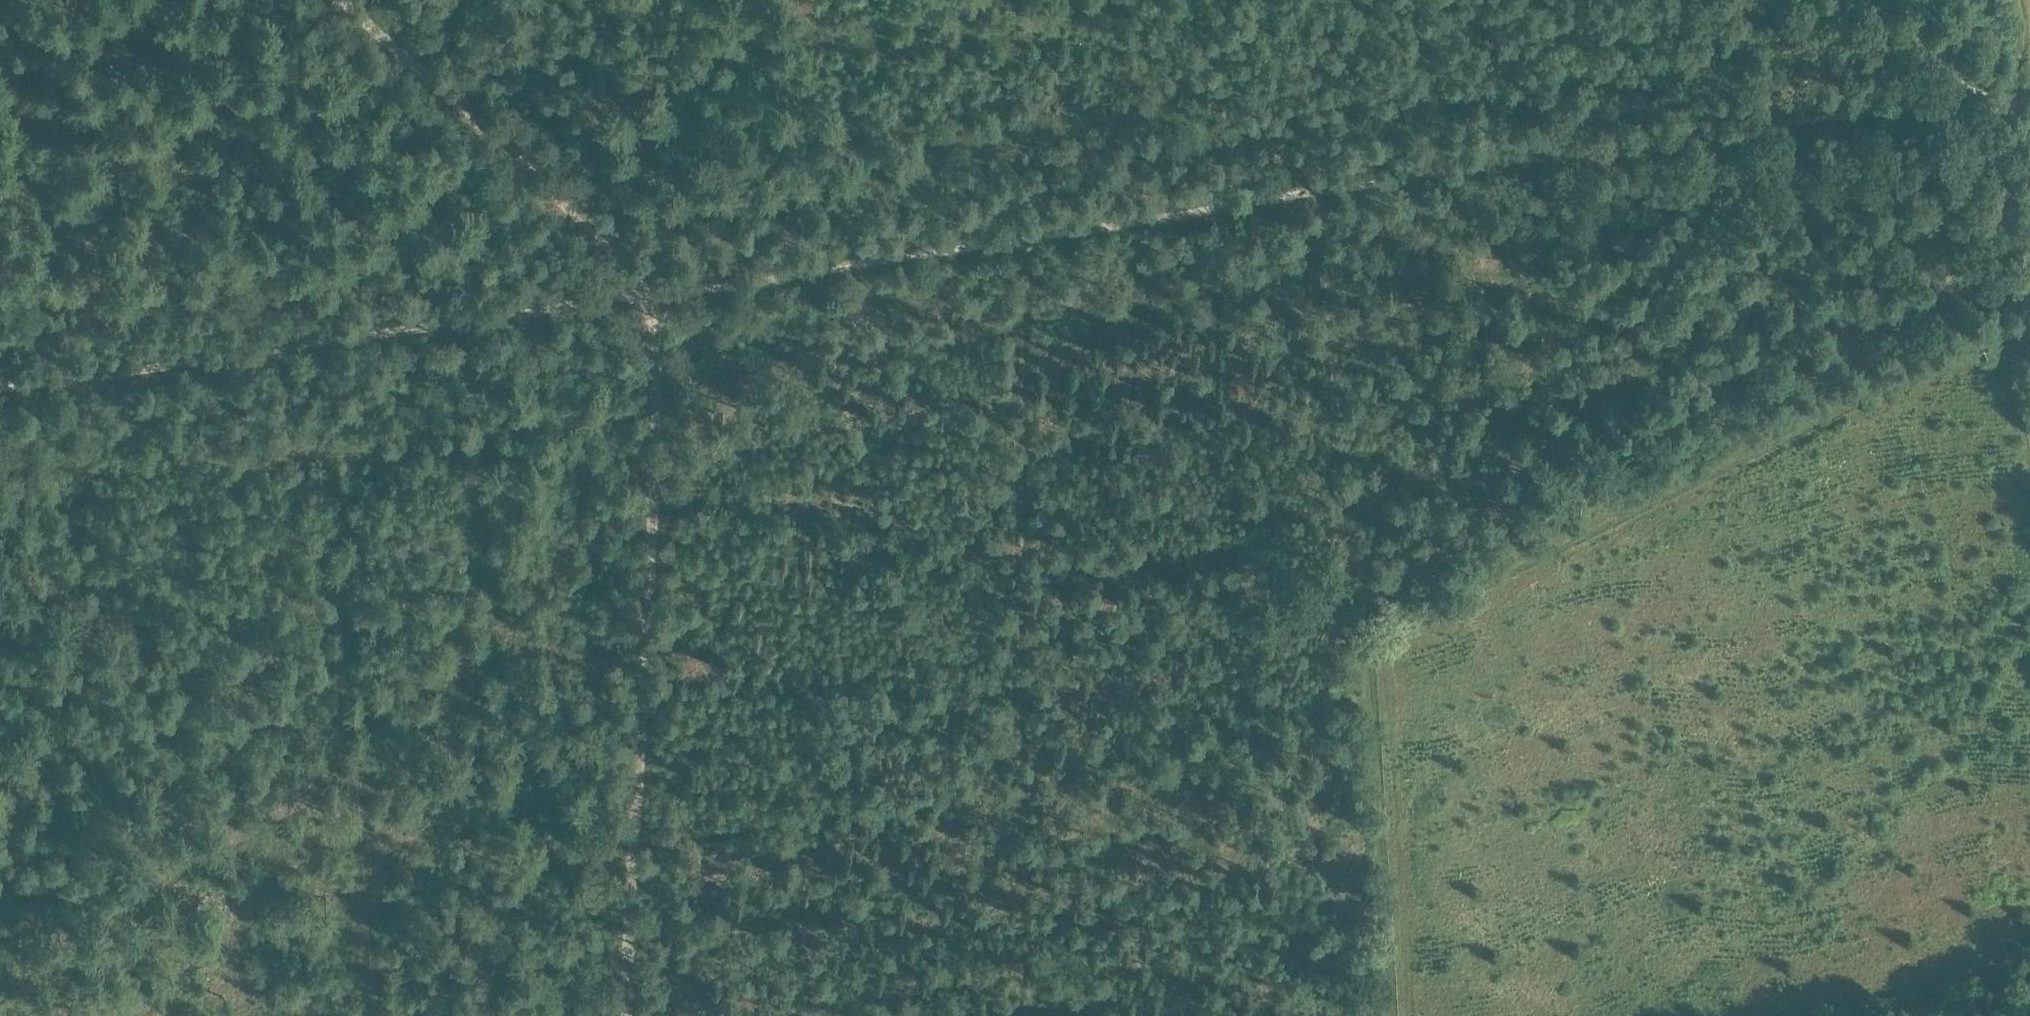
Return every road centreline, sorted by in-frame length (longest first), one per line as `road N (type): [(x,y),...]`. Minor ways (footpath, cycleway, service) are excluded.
road 1 (track): [(0,387),(657,297),(1022,237)]
road 2 (track): [(1388,1015),(1379,666),(1349,596),(1320,191)]
road 3 (track): [(1022,237),(1016,1015)]
road 4 (track): [(625,1015),(657,297)]
road 5 (track): [(349,0),(657,297)]
road 6 (track): [(1308,192),(1087,0)]
road 7 (track): [(2029,965),(1810,1015)]
road 8 (track): [(2029,125),(2015,0)]

